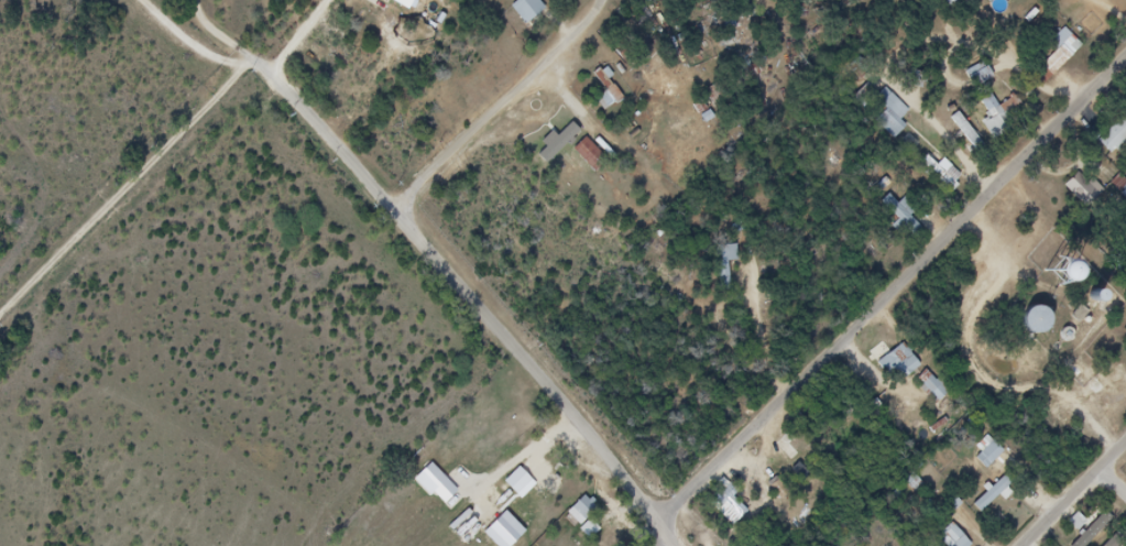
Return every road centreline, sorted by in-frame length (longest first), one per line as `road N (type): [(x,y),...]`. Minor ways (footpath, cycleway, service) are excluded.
road 1 (residential): [(665,514),(299,100),(260,65),(233,69),(188,44),(139,0)]
road 2 (residential): [(665,514),(1125,55)]
road 3 (residential): [(398,215),(612,0)]
road 4 (residential): [(1021,545),(1125,440)]

